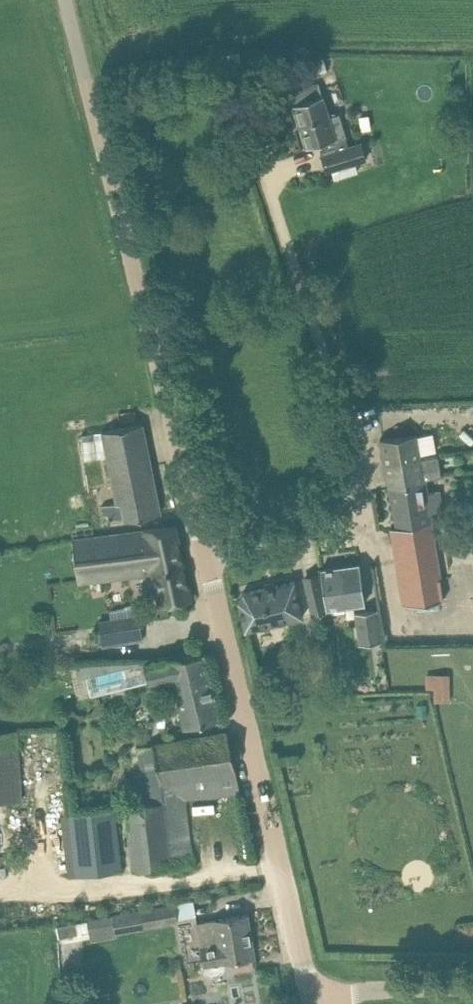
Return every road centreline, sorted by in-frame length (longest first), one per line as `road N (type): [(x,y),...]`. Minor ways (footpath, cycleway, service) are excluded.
road 1 (unclassified): [(207,558),(66,0)]
road 2 (residential): [(207,558),(322,527),(348,504),(359,478),(356,448),(249,116)]
road 3 (unclassified): [(311,995),(207,558)]
road 4 (residential): [(472,990),(311,995)]

